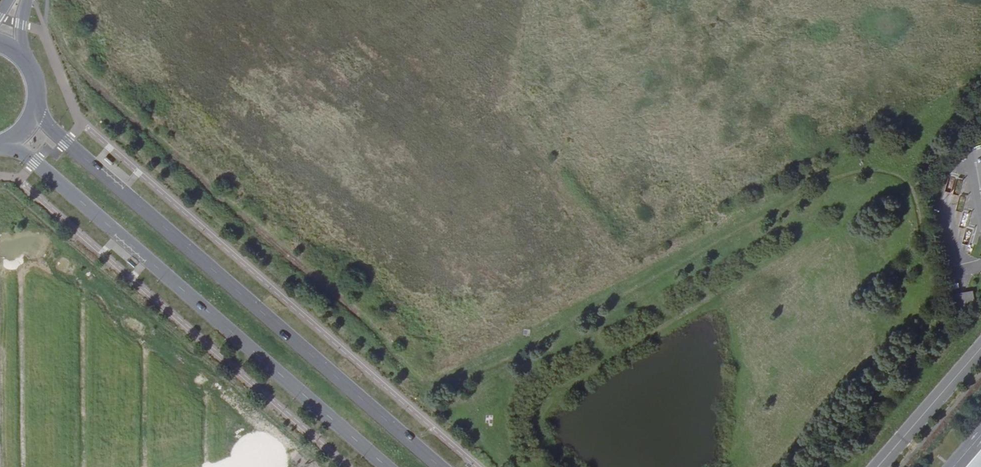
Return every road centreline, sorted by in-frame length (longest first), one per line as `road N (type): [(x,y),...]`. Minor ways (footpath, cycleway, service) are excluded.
road 1 (primary): [(444,466),(32,113)]
road 2 (primary): [(4,141),(388,466)]
road 3 (unclassified): [(980,347),(878,466)]

